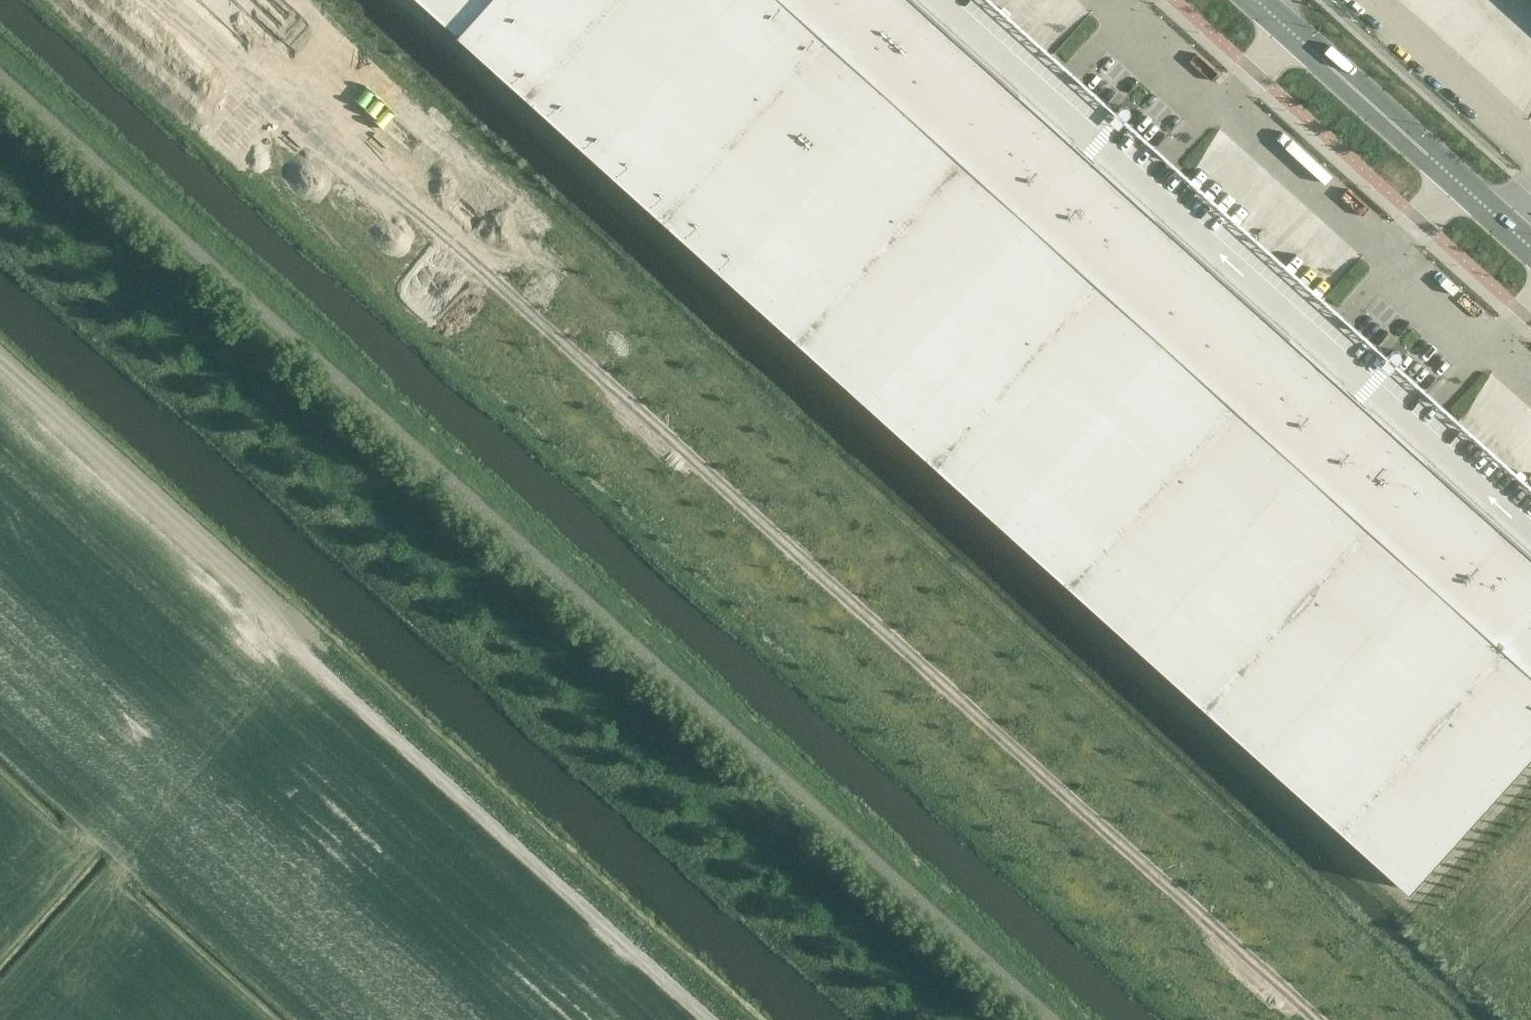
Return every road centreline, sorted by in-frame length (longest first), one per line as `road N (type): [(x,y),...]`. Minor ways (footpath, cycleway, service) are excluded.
road 1 (track): [(712,1019),(327,679)]
road 2 (unclassified): [(1530,247),(1256,0)]

